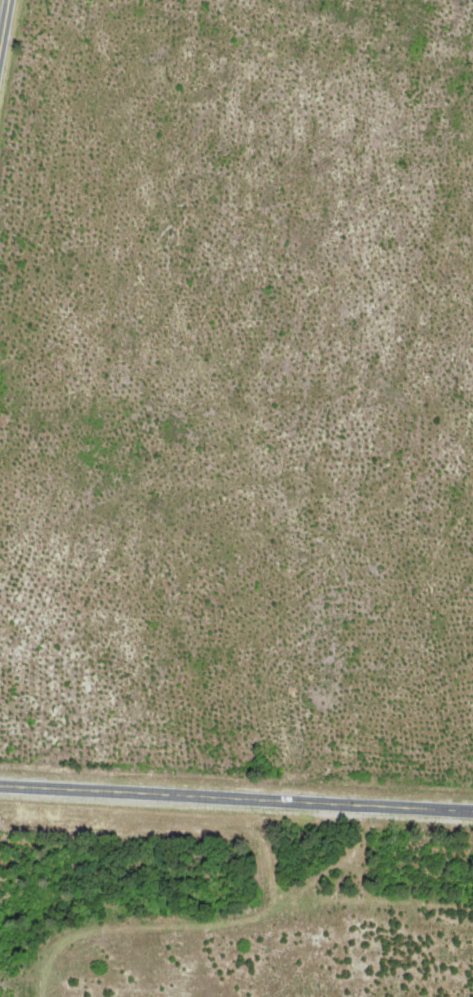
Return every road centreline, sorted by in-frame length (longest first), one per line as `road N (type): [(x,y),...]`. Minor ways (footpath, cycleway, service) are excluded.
road 1 (tertiary): [(0,786),(472,811)]

